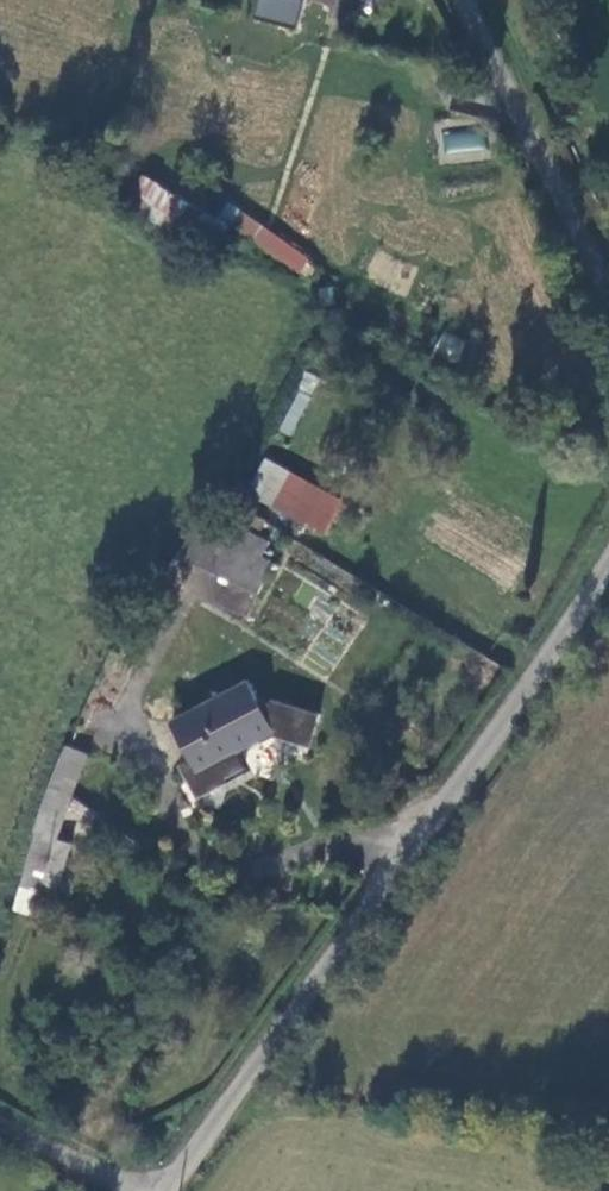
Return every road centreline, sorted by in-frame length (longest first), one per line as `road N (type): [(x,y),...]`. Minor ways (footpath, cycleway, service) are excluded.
road 1 (unclassified): [(166,1190),(608,596)]
road 2 (unclassified): [(608,271),(468,0)]
road 3 (unclassified): [(138,1190),(0,1115)]

